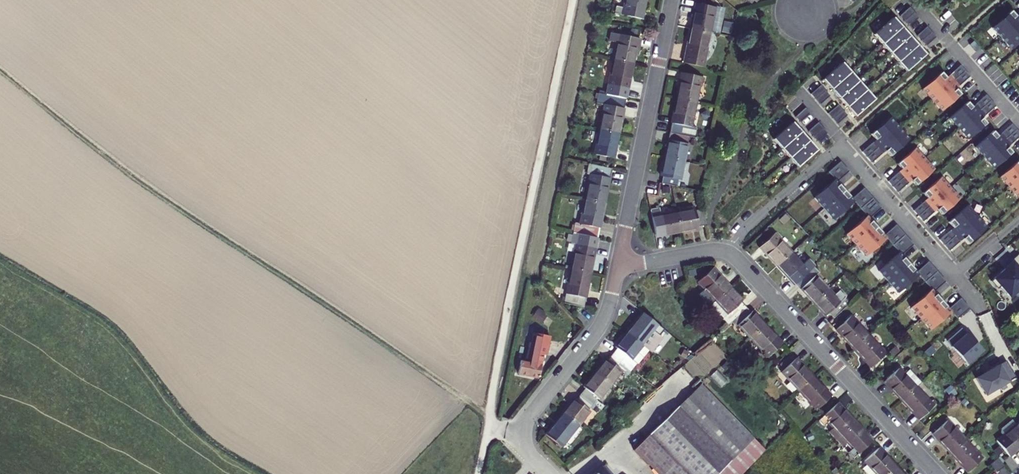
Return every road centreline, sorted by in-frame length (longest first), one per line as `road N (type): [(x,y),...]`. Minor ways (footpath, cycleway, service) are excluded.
road 1 (residential): [(725,251),(937,473)]
road 2 (residential): [(618,268),(671,0)]
road 3 (residential): [(511,438),(599,327),(618,268)]
road 4 (residential): [(954,275),(839,142)]
road 5 (residential): [(913,1),(1018,120)]
road 6 (residential): [(725,251),(839,142)]

